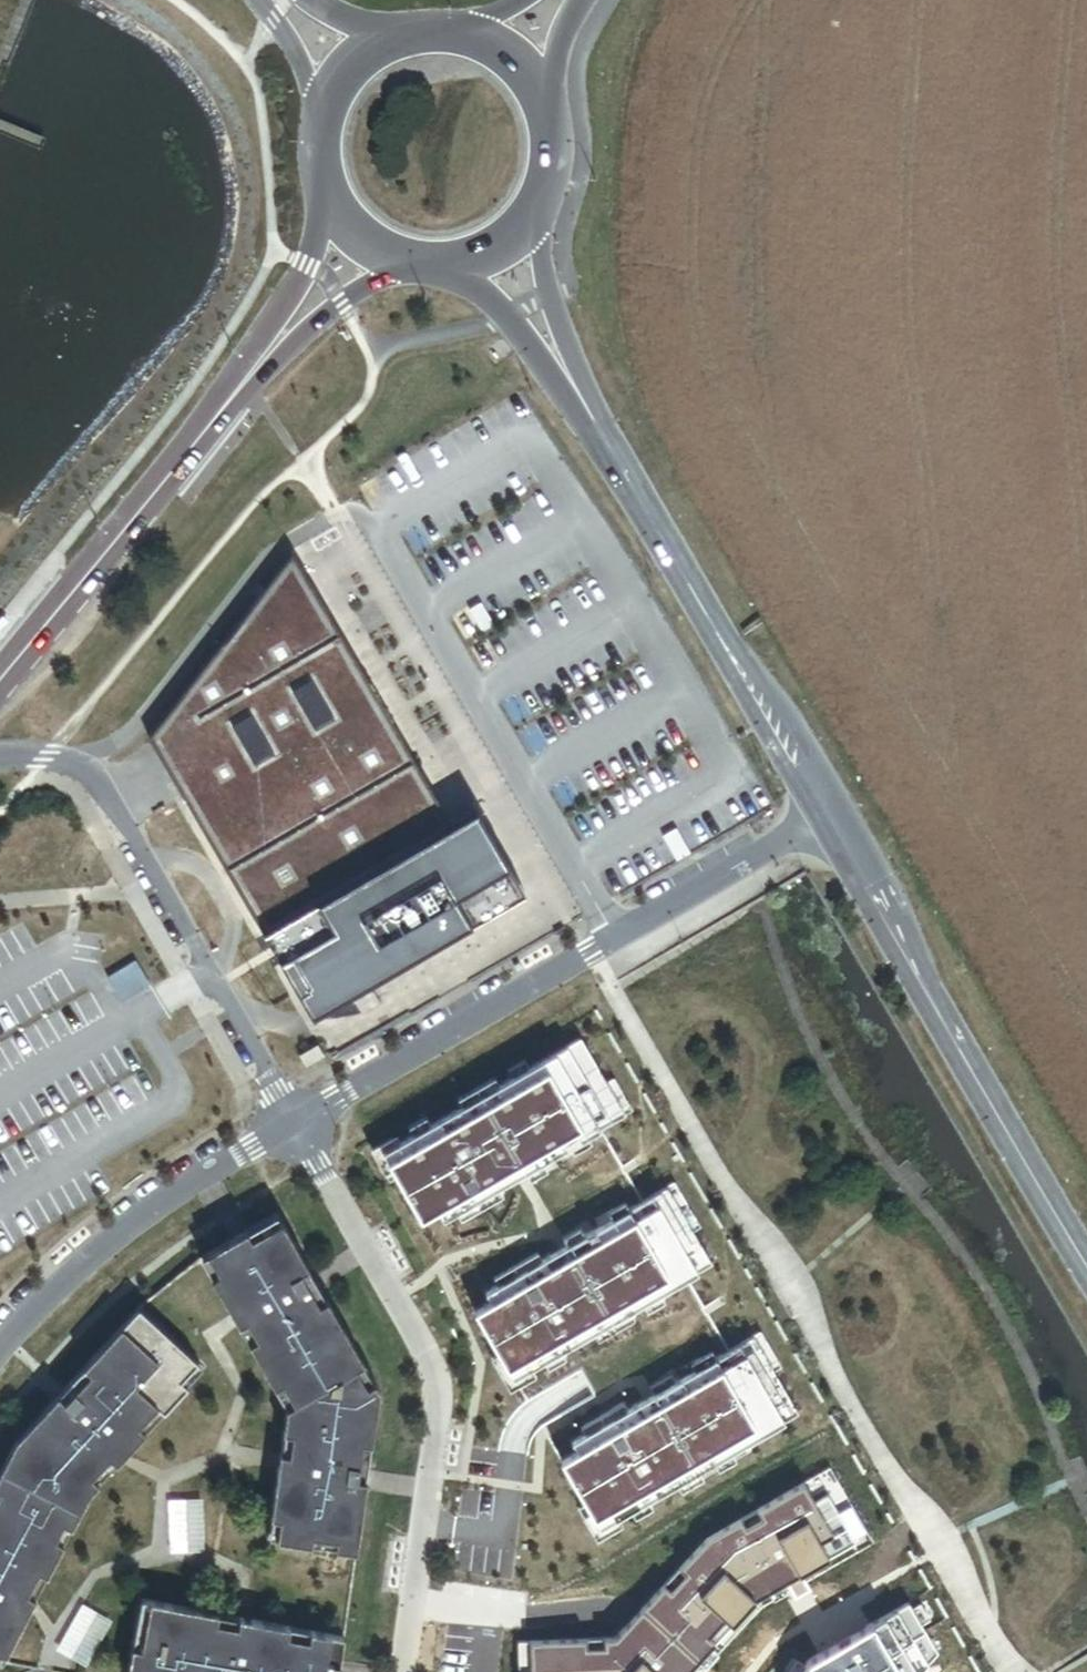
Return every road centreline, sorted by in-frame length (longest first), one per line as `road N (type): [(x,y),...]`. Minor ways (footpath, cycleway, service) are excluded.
road 1 (unclassified): [(829,809),(295,1125)]
road 2 (residential): [(295,1125),(438,1382),(397,1671)]
road 3 (secondary): [(829,809),(1086,1267)]
road 4 (residential): [(0,753),(72,756),(93,773),(295,1125)]
road 5 (secondary): [(578,393),(829,809)]
road 6 (primary): [(0,678),(266,355)]
road 7 (residential): [(295,1125),(93,1255),(0,1349)]
road 8 (secondary): [(578,393),(536,207)]
road 9 (secondary): [(455,264),(478,279),(578,393)]
road 10 (primary): [(266,355),(322,312),(413,264)]
road 11 (primary): [(328,205),(299,292),(266,355)]
road 12 (primary): [(477,35),(403,30),(341,69)]
road 13 (primary): [(341,69),(325,94),(313,149),(328,205)]

